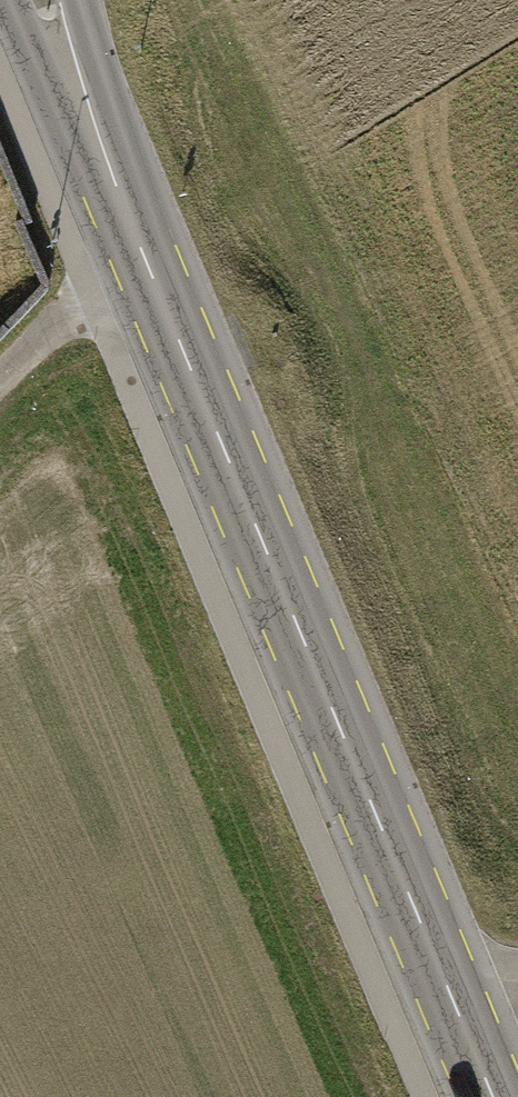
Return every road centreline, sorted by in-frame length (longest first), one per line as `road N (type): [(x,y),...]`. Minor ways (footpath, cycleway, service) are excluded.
road 1 (tertiary): [(495,1096),(151,277),(45,0)]
road 2 (track): [(151,277),(54,322),(0,378)]
road 3 (track): [(517,979),(398,1038)]

